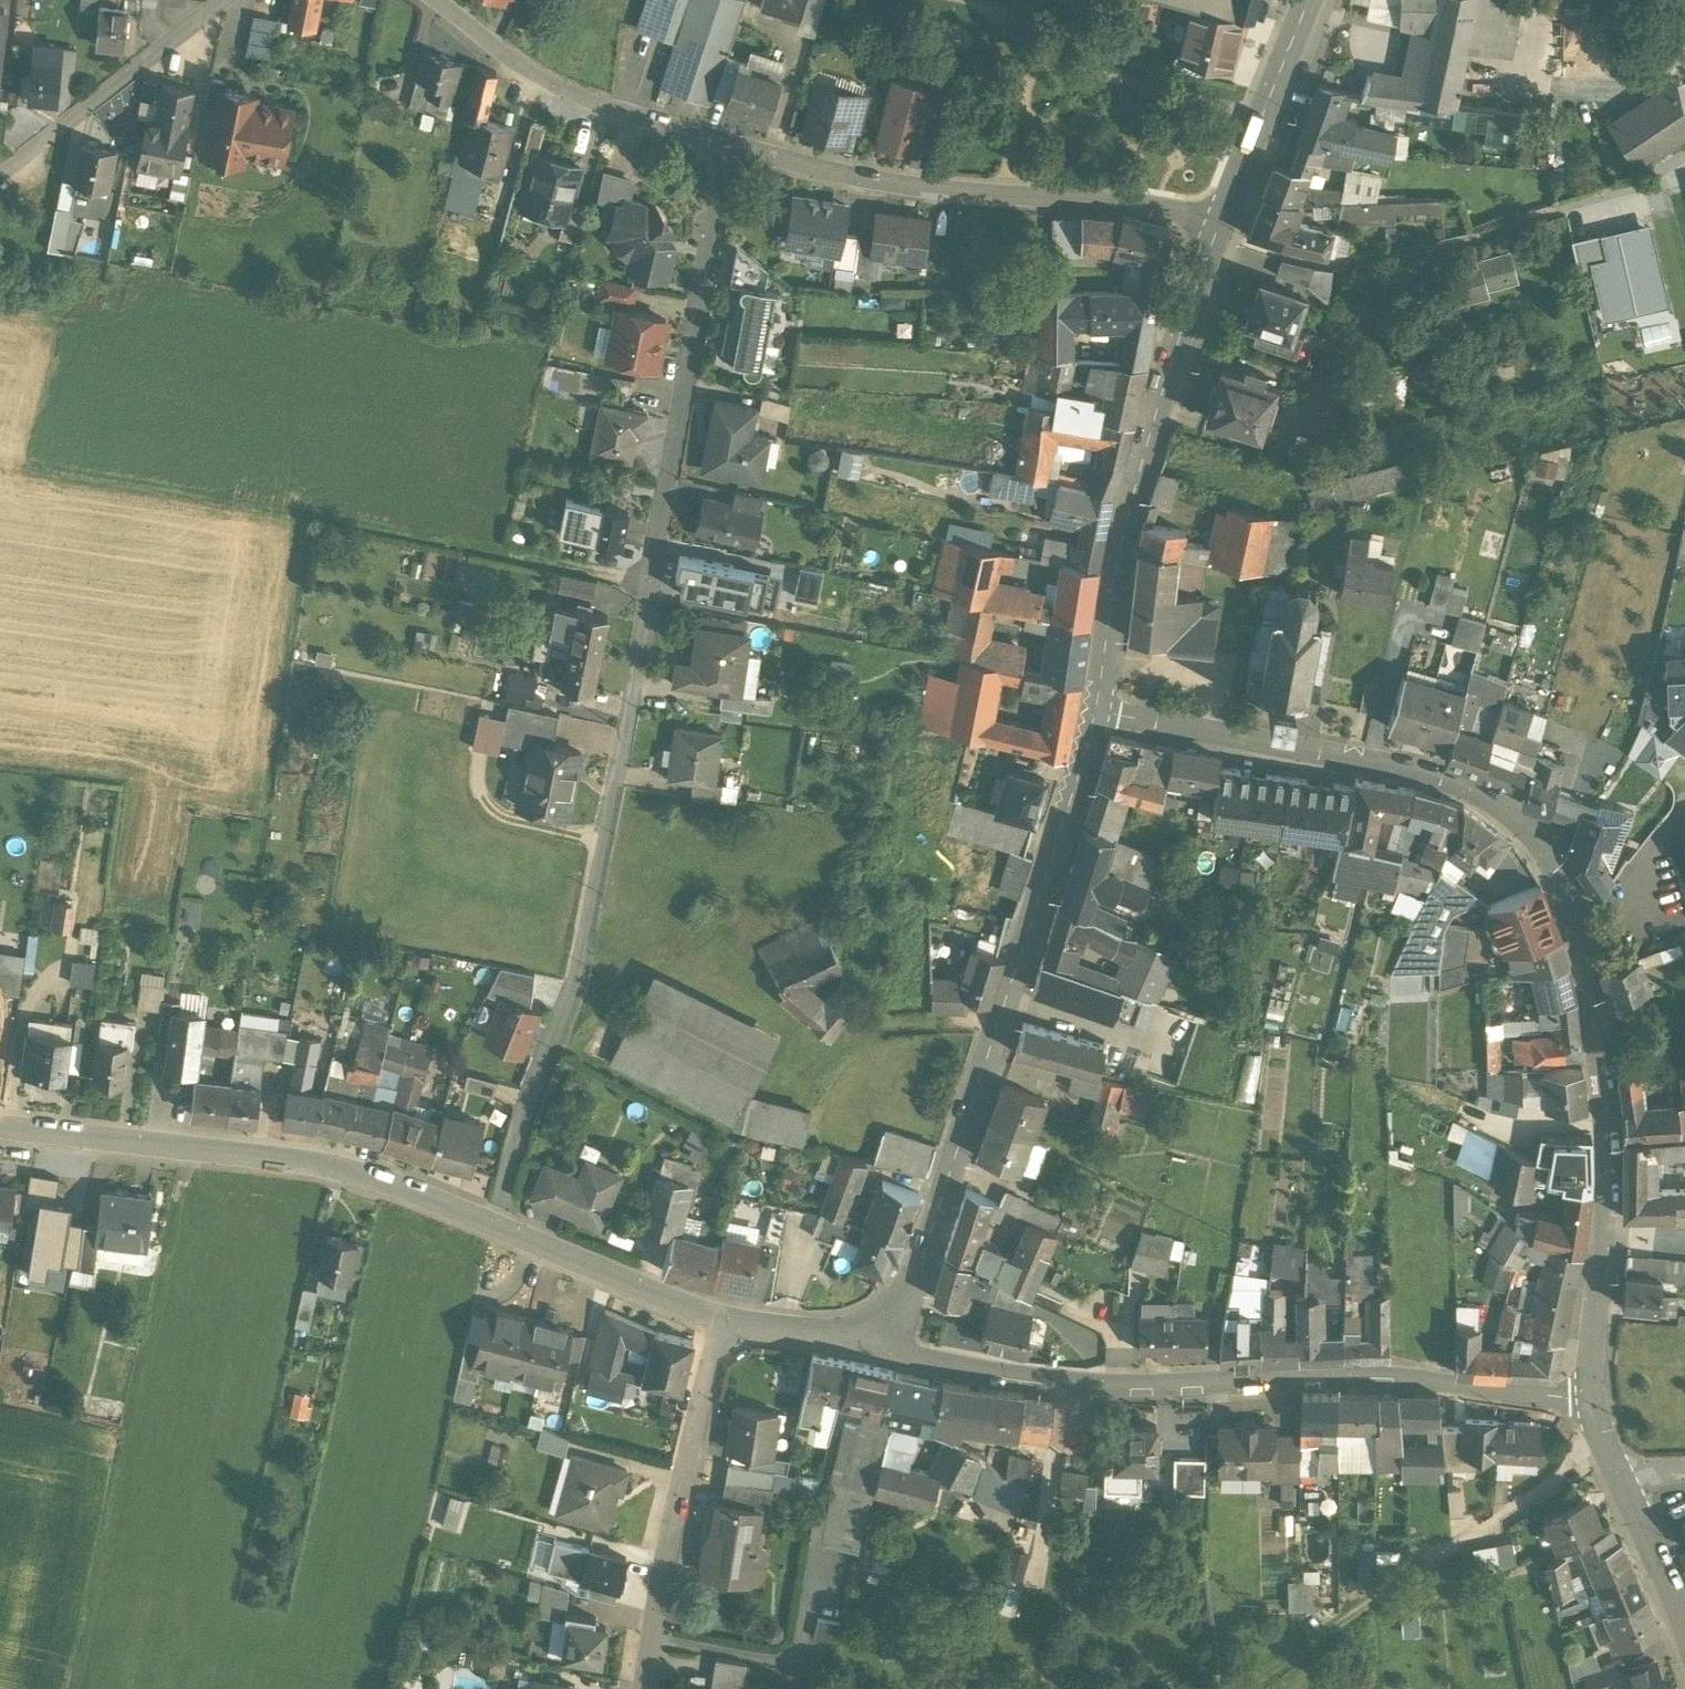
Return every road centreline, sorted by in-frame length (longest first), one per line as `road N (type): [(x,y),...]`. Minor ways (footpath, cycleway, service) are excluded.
road 1 (residential): [(427,0),(534,80),(726,146),(913,189),(1130,201),(1227,220)]
road 2 (residential): [(725,1321),(349,1171),(0,1129)]
road 3 (secondary): [(891,1348),(1026,1378),(1165,1387),(1398,1382),(1589,1404)]
road 4 (secondary): [(1096,713),(1067,837),(891,1348)]
road 5 (secondary): [(1586,963),(1564,885),(1499,801),(1352,763),(1096,713)]
road 6 (secondary): [(1227,220),(1142,439),(1096,713)]
road 7 (secondary): [(1589,1404),(1610,1129),(1586,963)]
road 8 (track): [(1606,1442),(1248,1688)]
road 9 (residential): [(725,1321),(667,1554),(646,1688)]
road 10 (residential): [(225,0),(2,178)]
road 11 (secondary): [(1310,0),(1227,220)]
road 12 (residential): [(1586,963),(1634,920),(1672,815),(1684,802)]
road 13 (secondary): [(1684,1632),(1618,1474)]
road 14 (residential): [(891,1348),(725,1321)]
road 15 (track): [(651,578),(493,548)]

